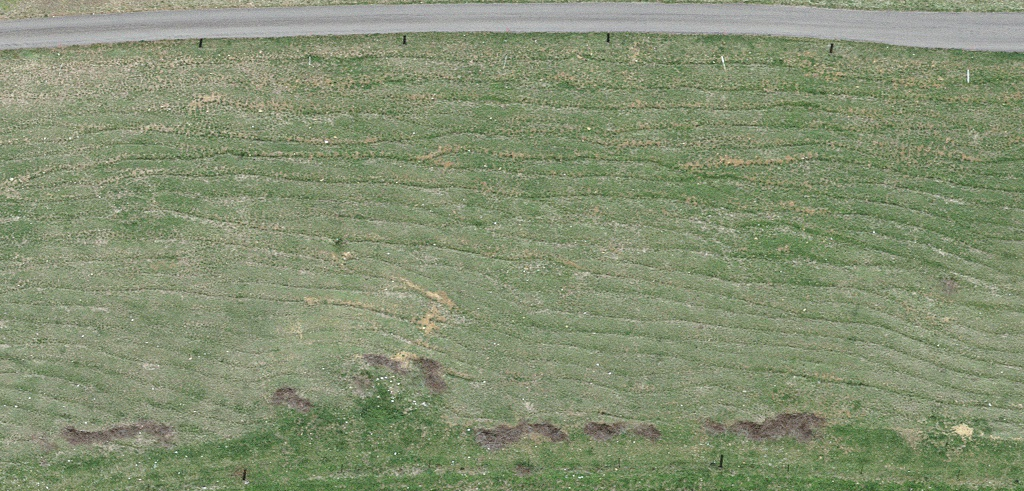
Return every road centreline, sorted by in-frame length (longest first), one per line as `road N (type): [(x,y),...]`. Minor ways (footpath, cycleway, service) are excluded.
road 1 (track): [(0,490),(469,446),(1023,461)]
road 2 (unclassified): [(0,39),(511,17),(1023,32)]

